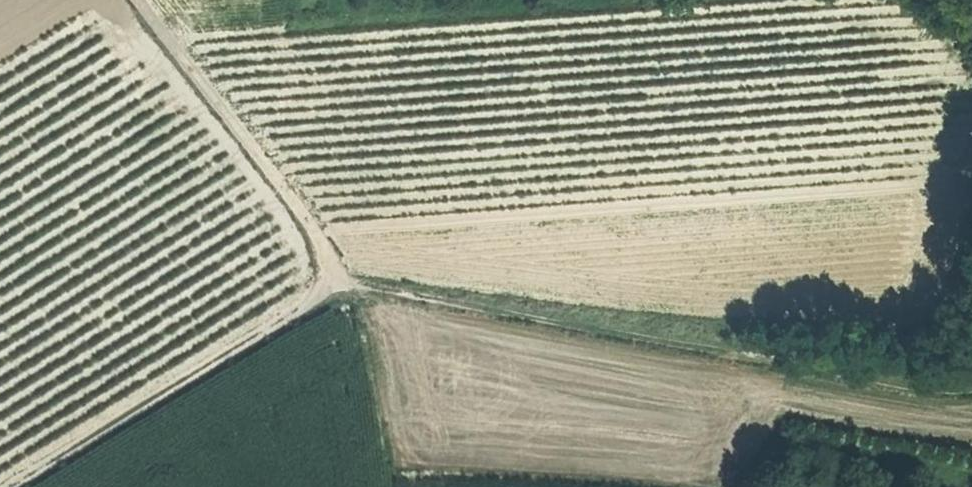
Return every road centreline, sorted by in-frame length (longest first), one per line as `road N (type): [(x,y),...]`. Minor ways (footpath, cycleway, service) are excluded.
road 1 (track): [(135,0),(313,234),(333,285),(19,486)]
road 2 (track): [(333,285),(971,389)]

